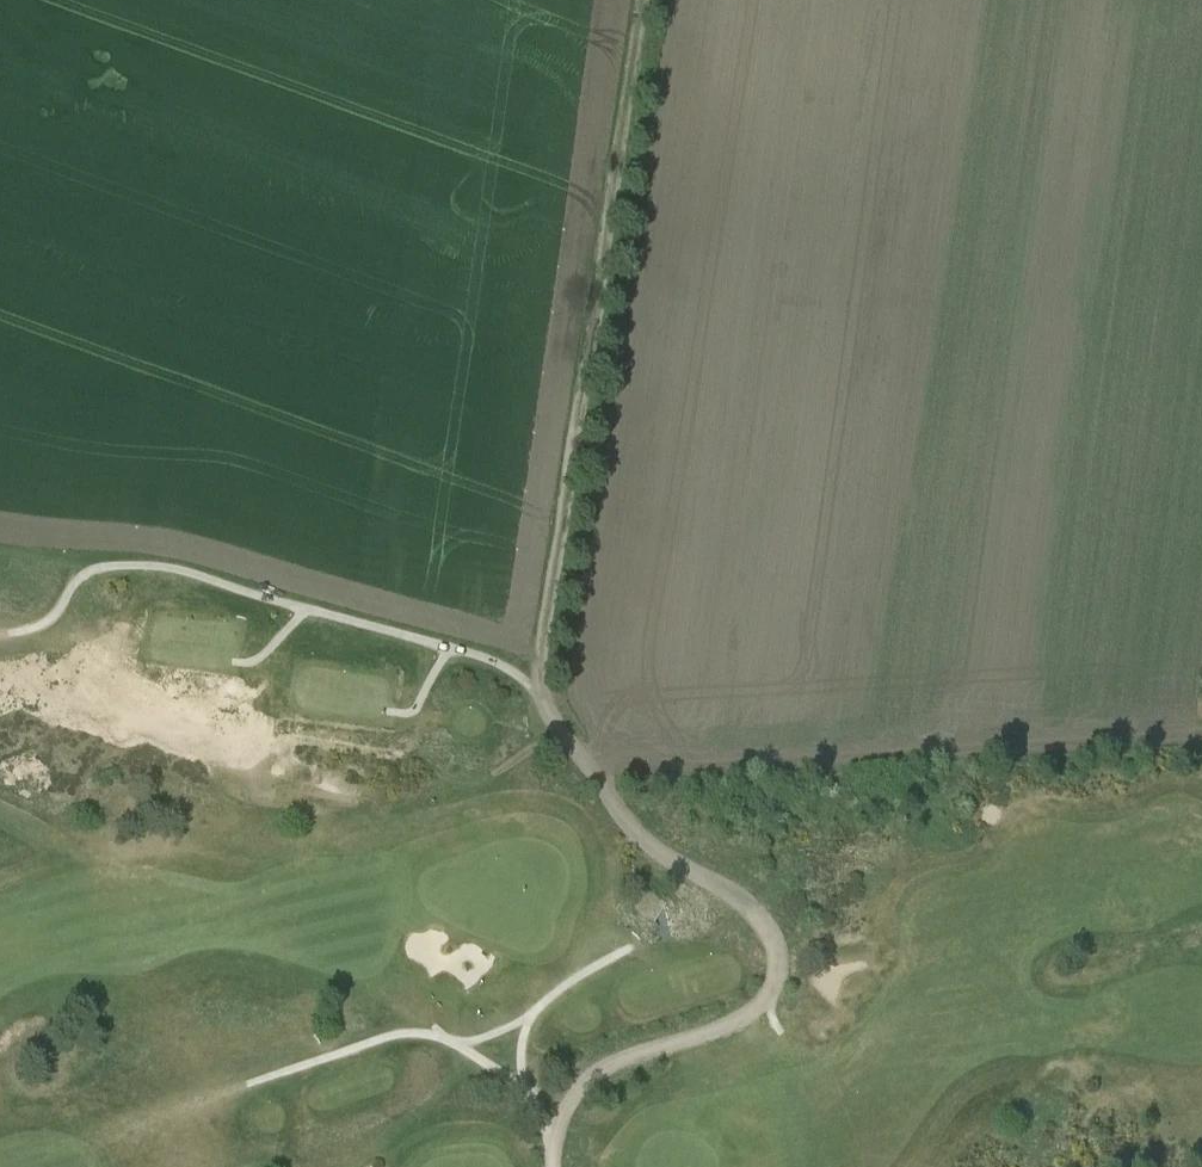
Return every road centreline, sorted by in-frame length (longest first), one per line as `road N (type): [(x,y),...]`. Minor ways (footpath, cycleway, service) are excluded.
road 1 (track): [(642,0),(542,696),(558,732),(644,842),(756,912),(771,932),(778,968),(763,1004),(737,1022),(610,1065),(571,1091),(556,1123),(552,1166)]
road 2 (track): [(542,696),(523,677),(465,651),(156,566),(82,573),(48,619),(9,633)]
road 3 (track): [(524,1088),(458,1046),(414,1033),(258,1080)]
road 4 (track): [(554,1138),(524,1088),(525,1023),(558,989),(627,949)]

